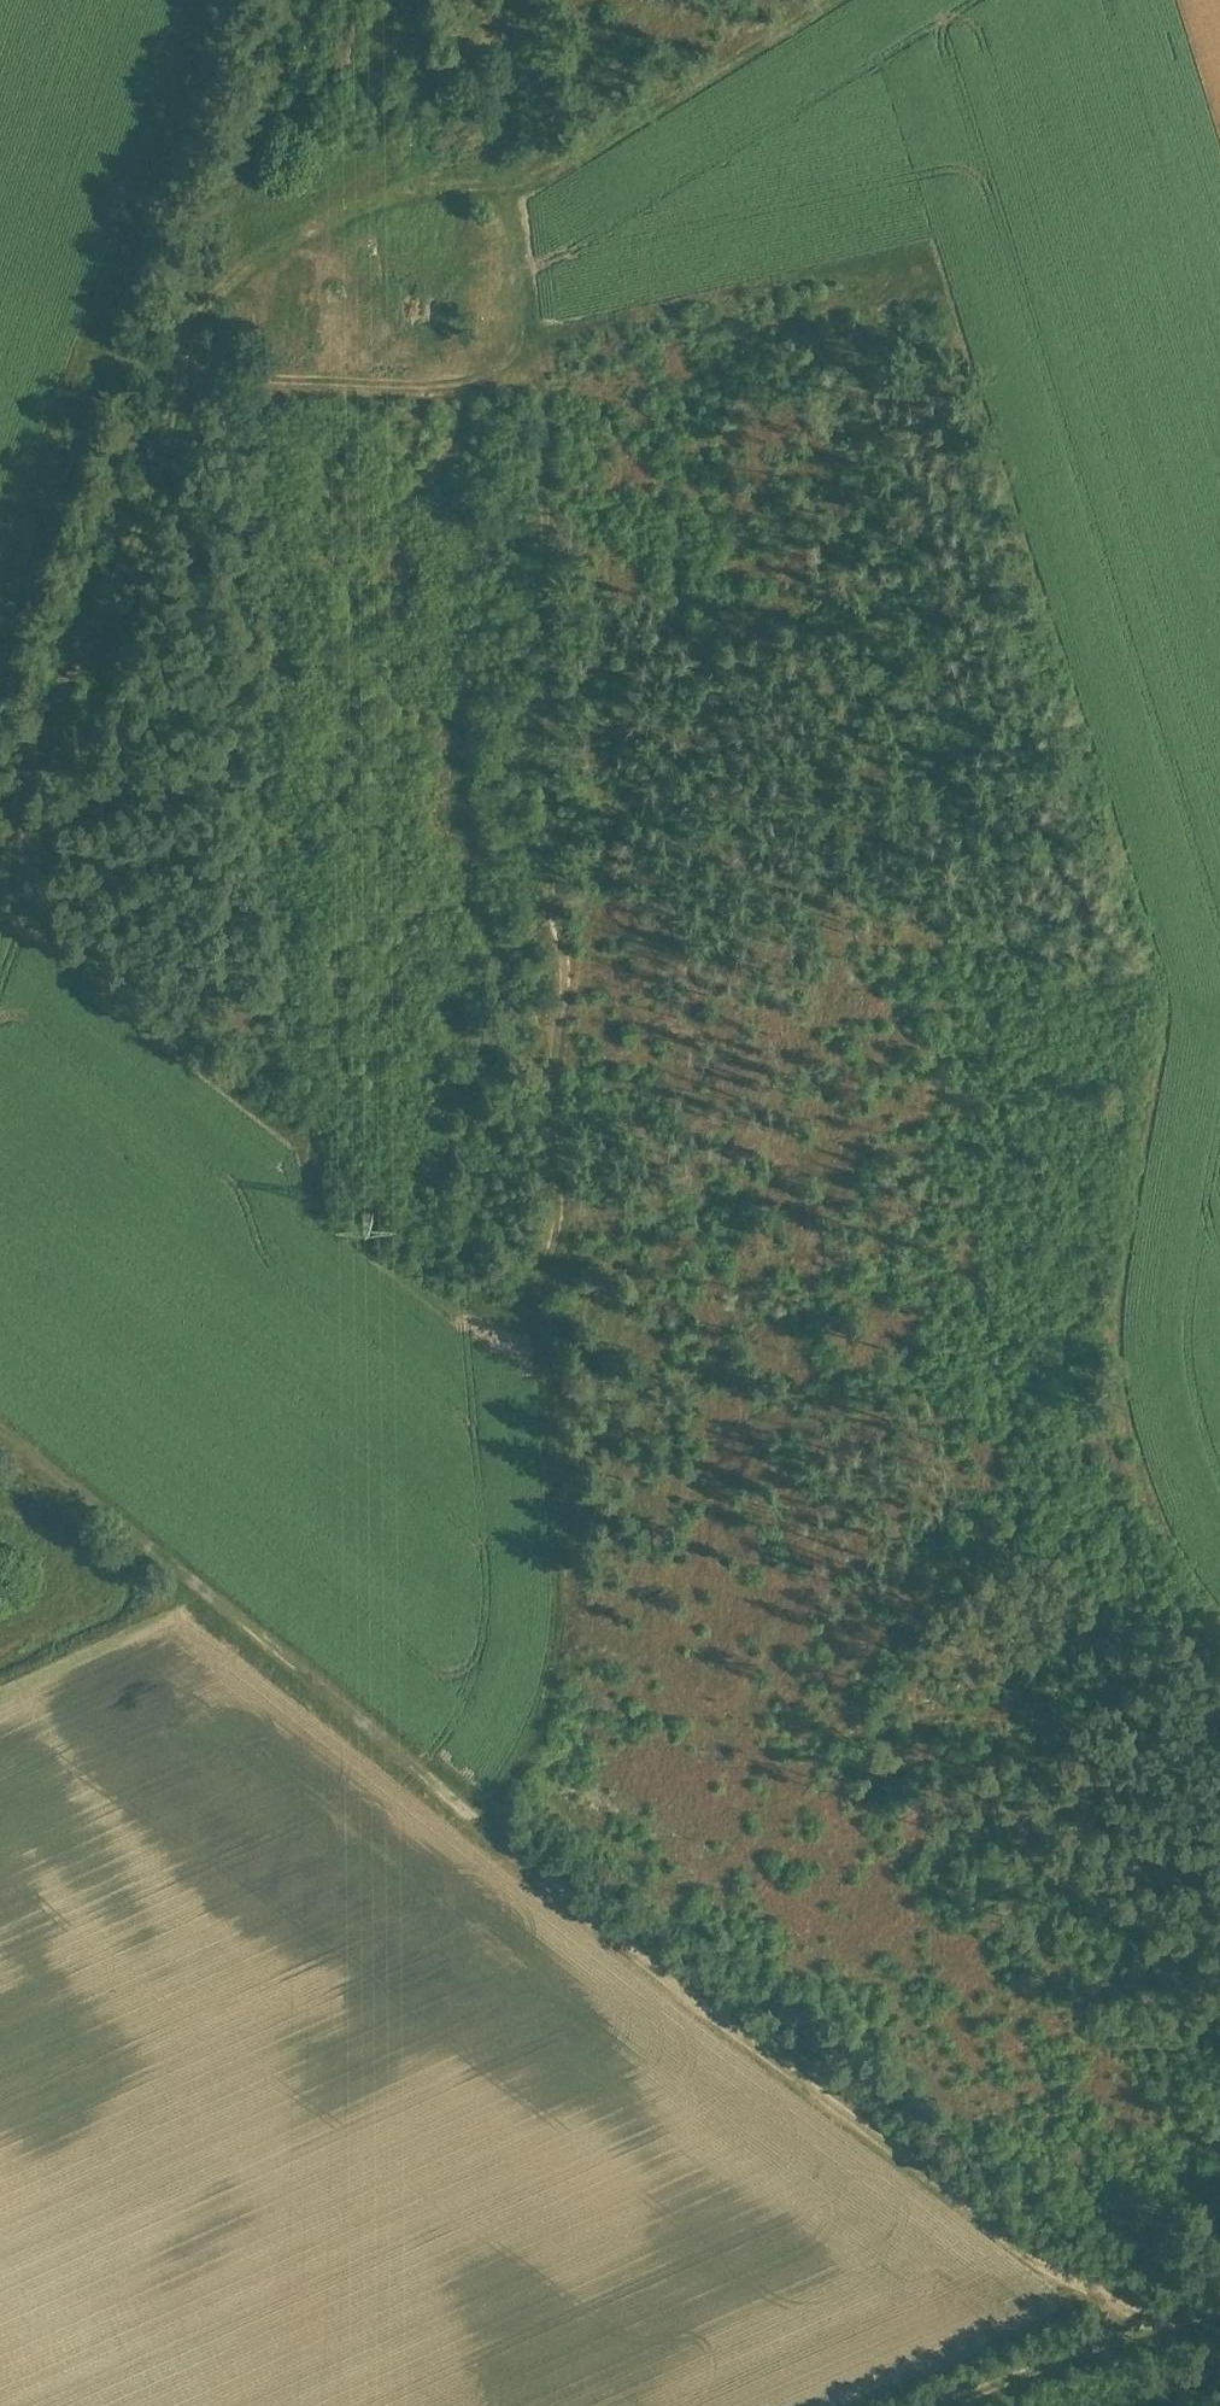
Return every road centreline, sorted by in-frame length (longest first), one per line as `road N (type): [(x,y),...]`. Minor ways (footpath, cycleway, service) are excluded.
road 1 (track): [(1001,2405),(1122,2349),(1219,2316)]

